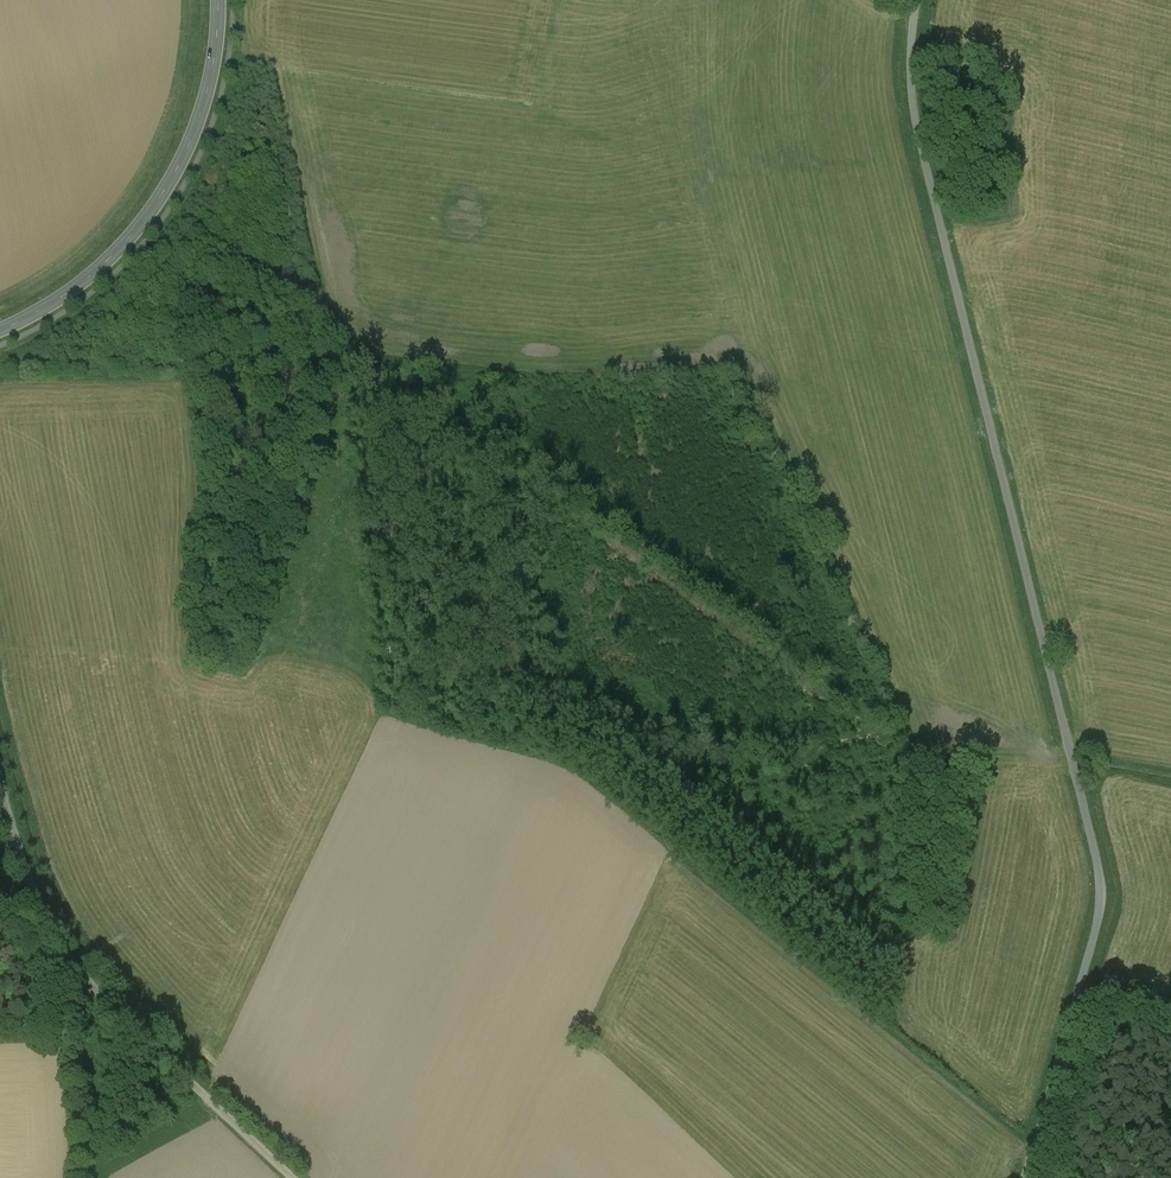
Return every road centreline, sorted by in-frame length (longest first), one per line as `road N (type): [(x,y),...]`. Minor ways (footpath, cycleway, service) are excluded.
road 1 (unclassified): [(918,0),(914,112),(1098,874),(1099,905),(1023,1177)]
road 2 (unclassified): [(289,1177),(80,972),(17,840),(0,774)]
road 3 (secondary): [(0,330),(70,291),(152,208),(202,108),(218,0)]

